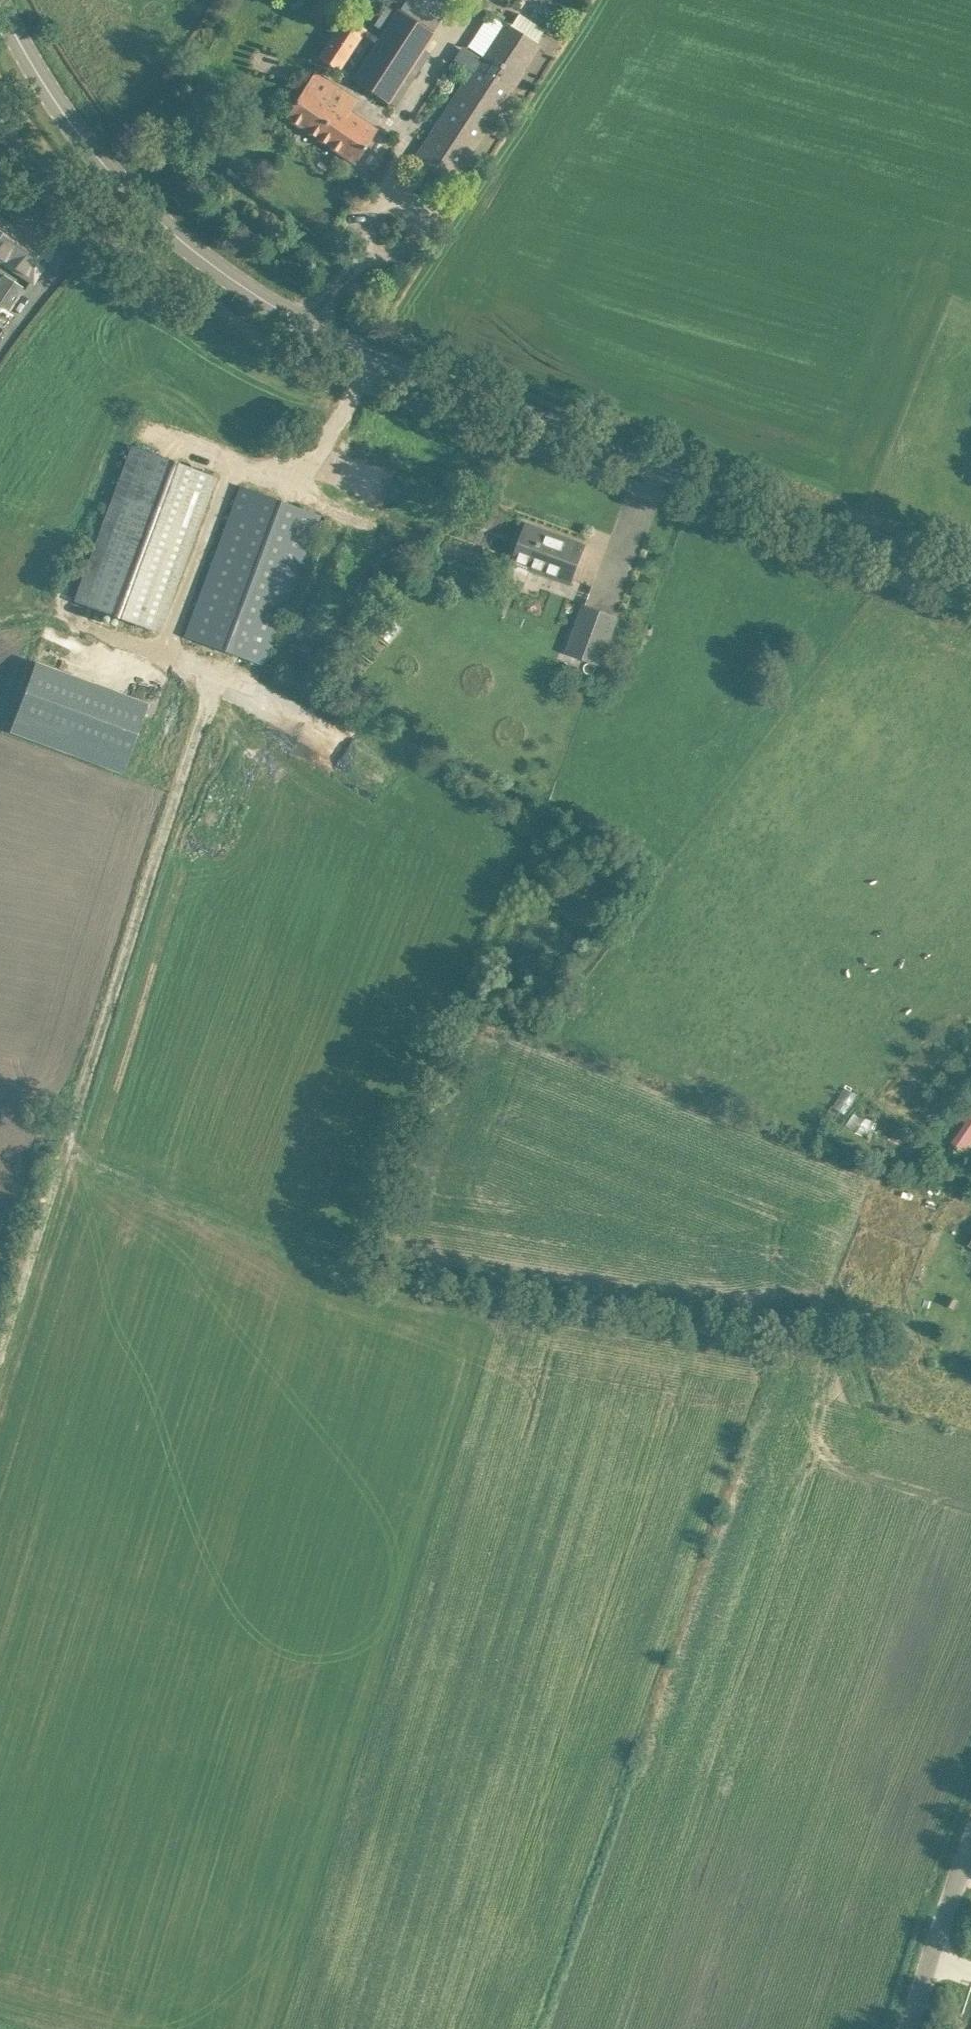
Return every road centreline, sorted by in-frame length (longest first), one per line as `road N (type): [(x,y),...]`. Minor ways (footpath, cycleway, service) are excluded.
road 1 (tertiary): [(970,577),(659,465),(374,354),(293,314),(206,260),(97,157),(0,1)]
road 2 (unclassified): [(910,2028),(970,1839)]

